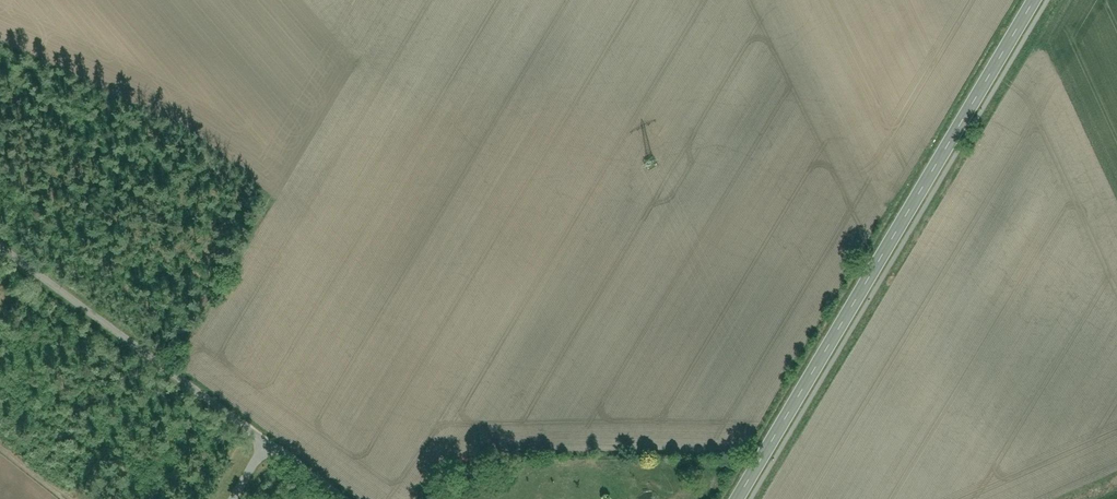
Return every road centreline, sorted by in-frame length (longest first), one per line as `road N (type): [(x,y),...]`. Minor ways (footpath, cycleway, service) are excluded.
road 1 (secondary): [(735,498),(1034,0)]
road 2 (unclassified): [(0,244),(345,498)]

